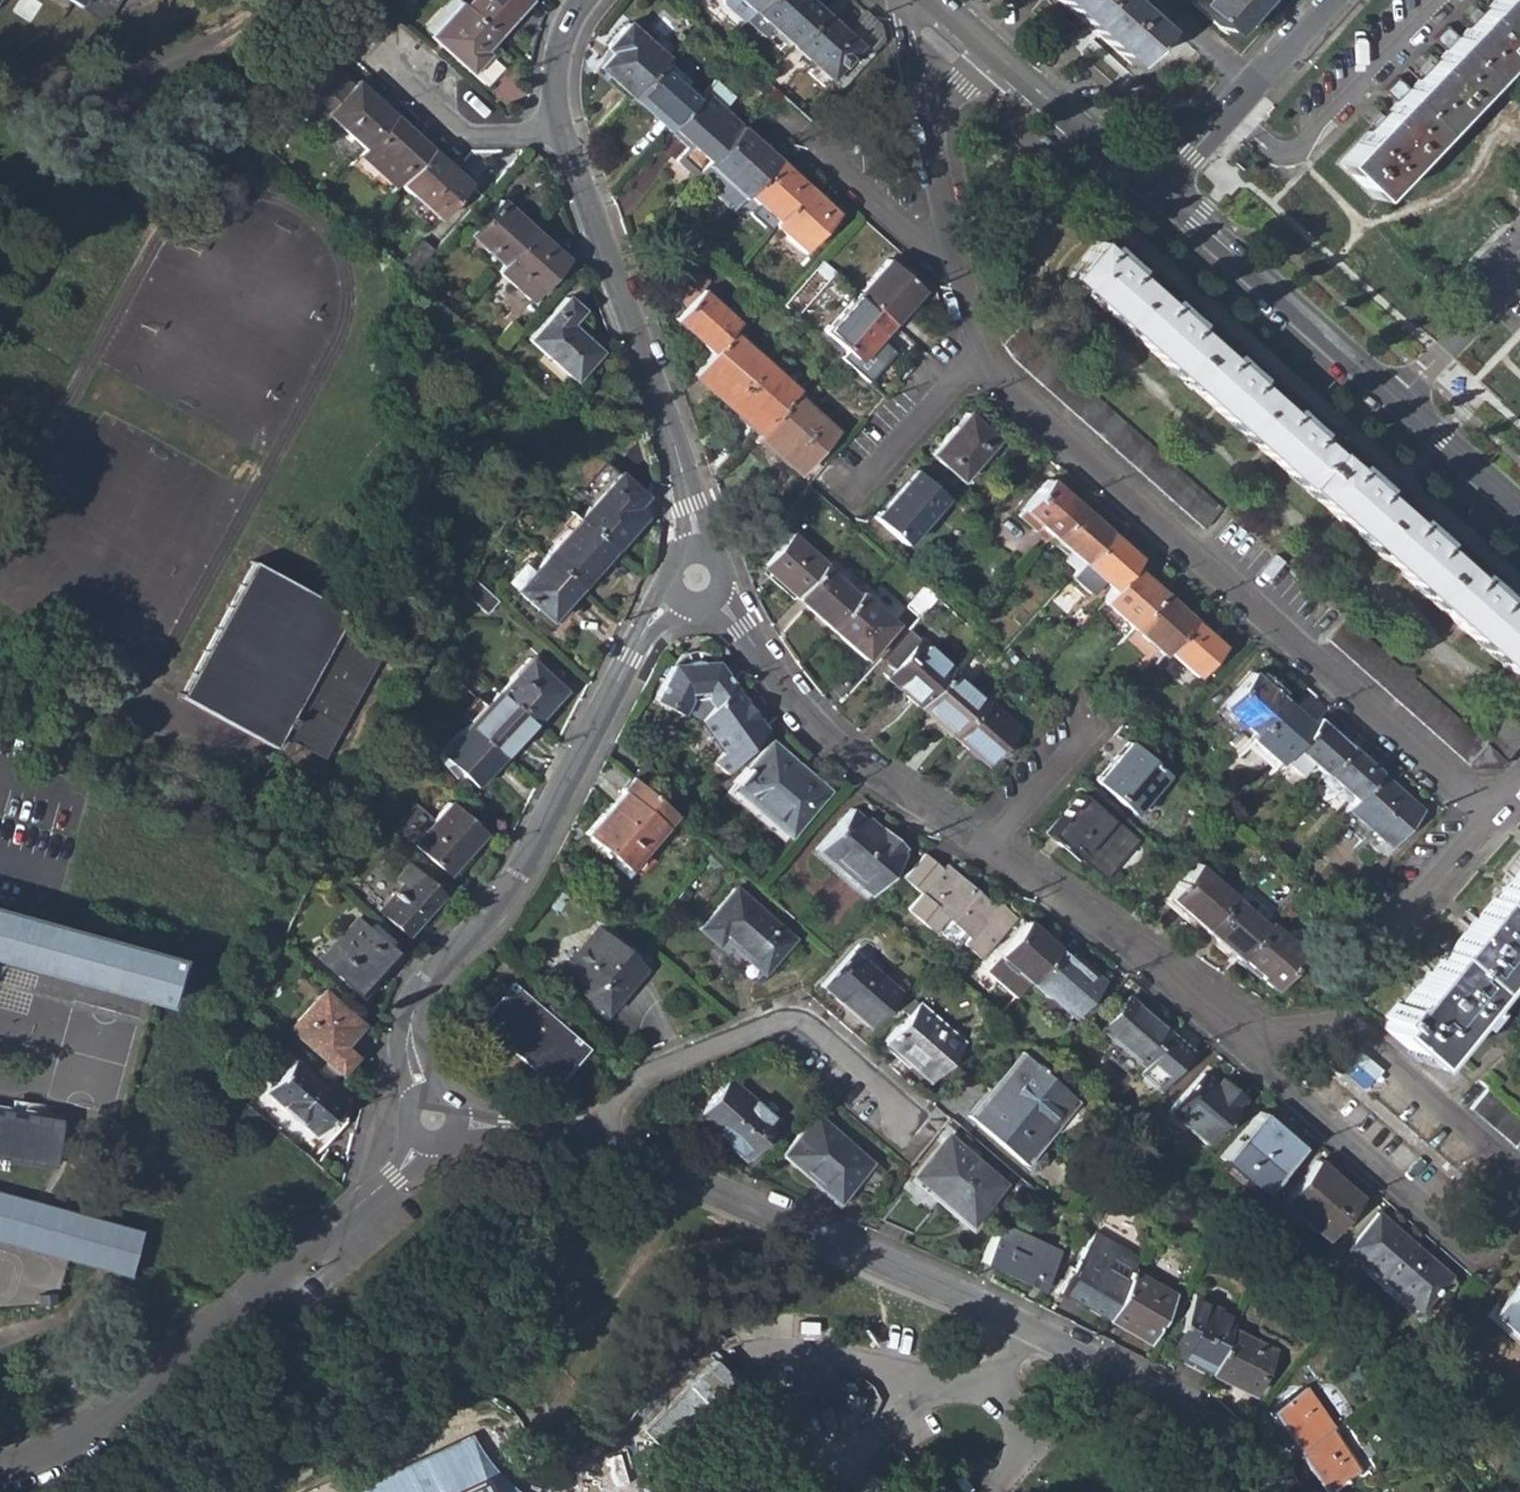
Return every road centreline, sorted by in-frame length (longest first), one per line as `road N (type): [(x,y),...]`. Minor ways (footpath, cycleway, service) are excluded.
road 1 (residential): [(1272,1491),(1250,1452),(1182,1402),(969,1297),(595,1139)]
road 2 (residential): [(981,357),(1489,818)]
road 3 (residential): [(435,1119),(413,1057),(416,1005),(515,877),(644,633),(698,574)]
road 4 (residential): [(435,1119),(394,1175),(73,1435),(0,1463)]
road 5 (tertiary): [(1158,189),(1519,507)]
road 6 (residential): [(698,574),(678,458),(560,125)]
road 7 (residential): [(698,574),(846,752),(986,843)]
road 8 (residential): [(595,1139),(635,1076),(789,1019),(815,1027),(905,1109)]
road 9 (residential): [(1238,1038),(1473,1246),(1519,1200)]
road 10 (residential): [(1519,1174),(1344,1025),(1319,1020),(1238,1038)]
road 11 (residential): [(986,843),(1109,928),(1238,1038)]
road 12 (tertiary): [(953,15),(1158,189)]
road 13 (residential): [(1158,189),(1331,0)]
road 14 (residential): [(953,15),(940,42),(929,112),(958,264)]
road 15 (residential): [(560,125),(466,134),(387,63)]
road 16 (residential): [(958,264),(834,165),(827,125)]
road 17 (residential): [(981,357),(862,483)]
road 18 (residential): [(595,1139),(435,1119)]
road 19 (residential): [(986,843),(1087,726)]
road 20 (residential): [(1489,818),(1390,930)]
road 21 (residential): [(560,125),(560,52),(585,0)]

